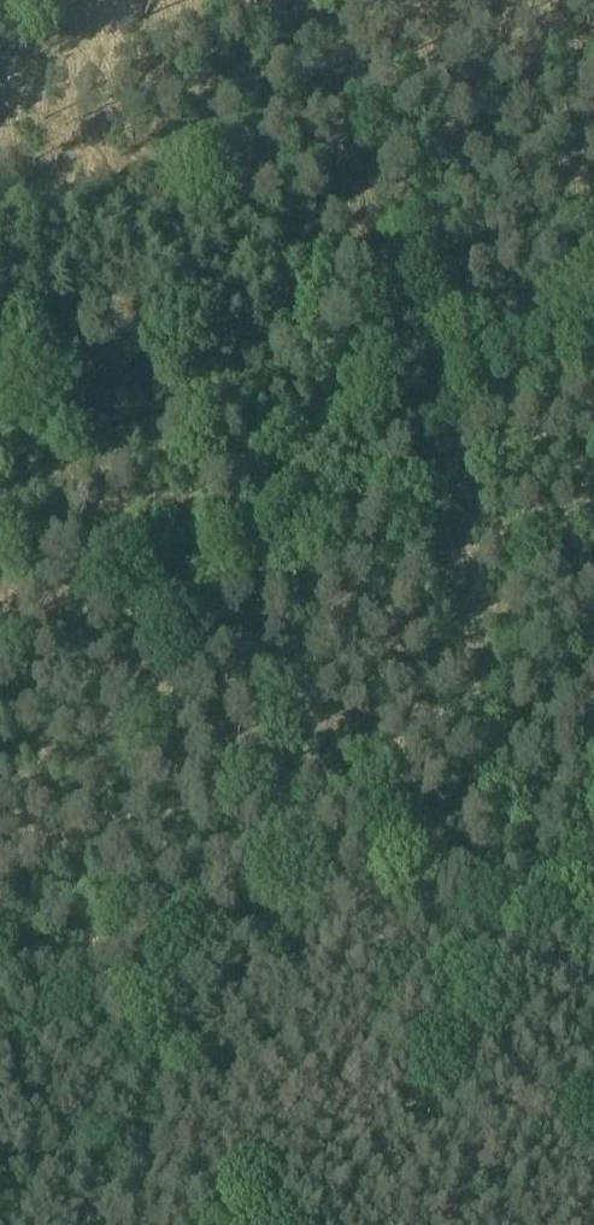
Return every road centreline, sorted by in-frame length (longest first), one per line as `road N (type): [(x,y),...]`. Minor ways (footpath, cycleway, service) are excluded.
road 1 (track): [(0,984),(593,859)]

